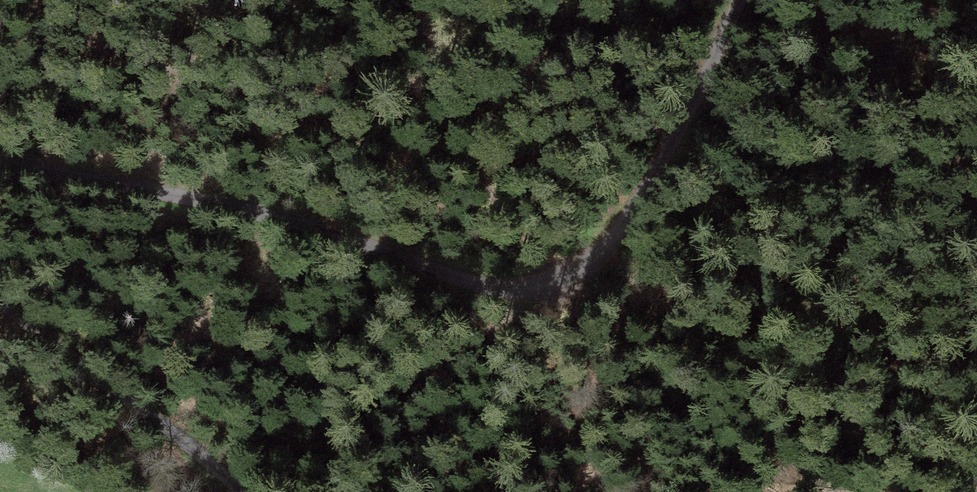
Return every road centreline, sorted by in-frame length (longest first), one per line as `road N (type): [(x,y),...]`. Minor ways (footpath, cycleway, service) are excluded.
road 1 (unclassified): [(740,0),(644,199),(602,250),(556,281),(487,284),(301,224),(0,160)]
road 2 (track): [(0,6),(448,156),(541,145),(609,121),(726,35)]
road 3 (unclassified): [(238,491),(0,299)]

